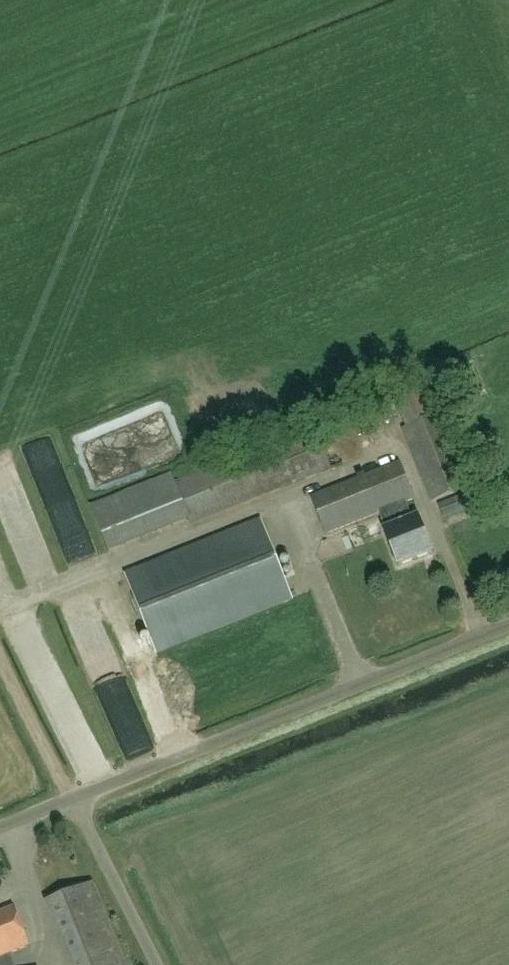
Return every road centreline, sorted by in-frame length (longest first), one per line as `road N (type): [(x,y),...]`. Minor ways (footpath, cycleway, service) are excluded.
road 1 (unclassified): [(75,798),(508,625)]
road 2 (unclassified): [(75,798),(158,964)]

